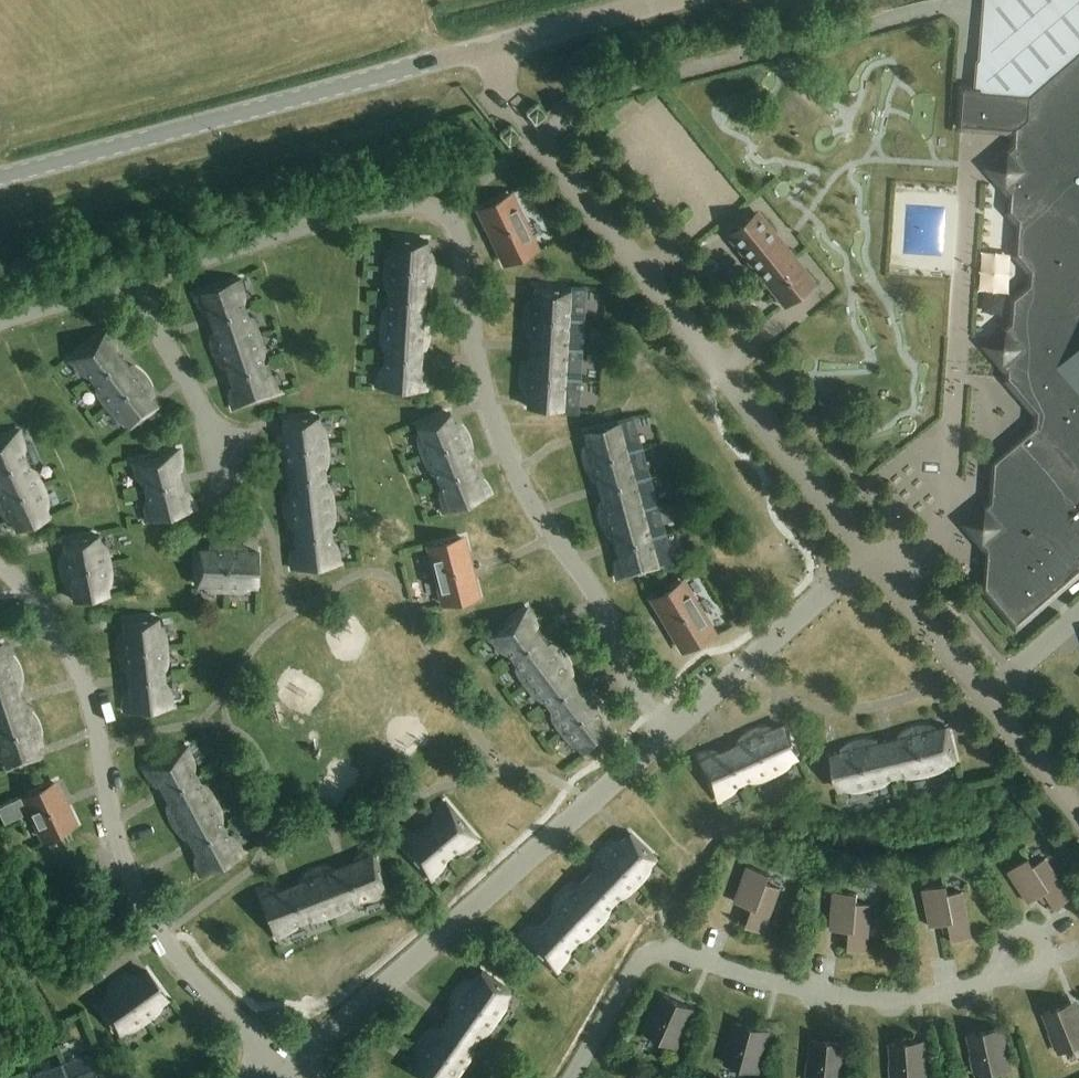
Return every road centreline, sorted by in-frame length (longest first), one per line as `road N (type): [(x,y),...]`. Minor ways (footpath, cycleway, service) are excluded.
road 1 (tertiary): [(0,176),(660,0)]

